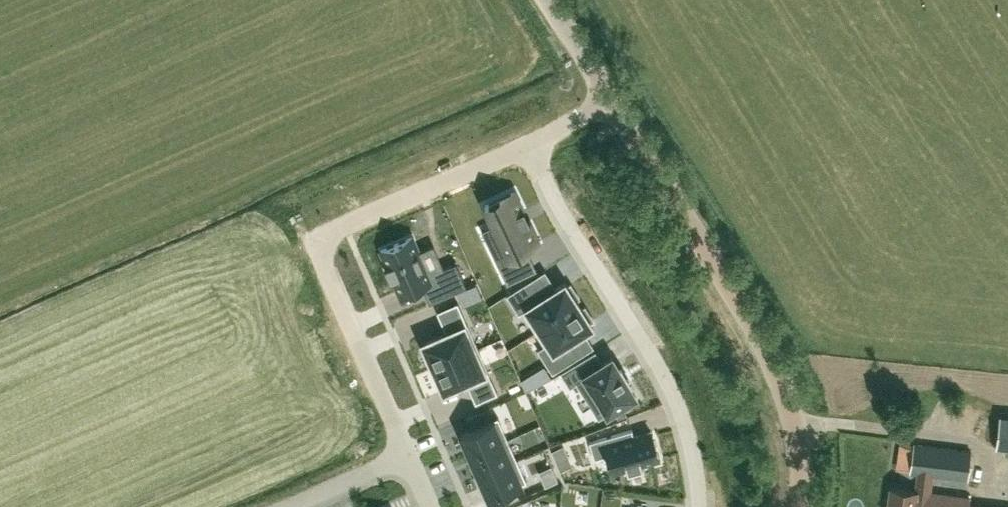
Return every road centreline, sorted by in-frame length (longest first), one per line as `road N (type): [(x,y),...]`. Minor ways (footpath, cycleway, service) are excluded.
road 1 (tertiary): [(803,506),(802,450),(769,353),(610,94)]
road 2 (residential): [(697,506),(676,403),(525,148)]
road 3 (residential): [(407,456),(317,239)]
road 4 (residential): [(525,148),(317,239)]
road 5 (residential): [(407,456),(288,506)]

